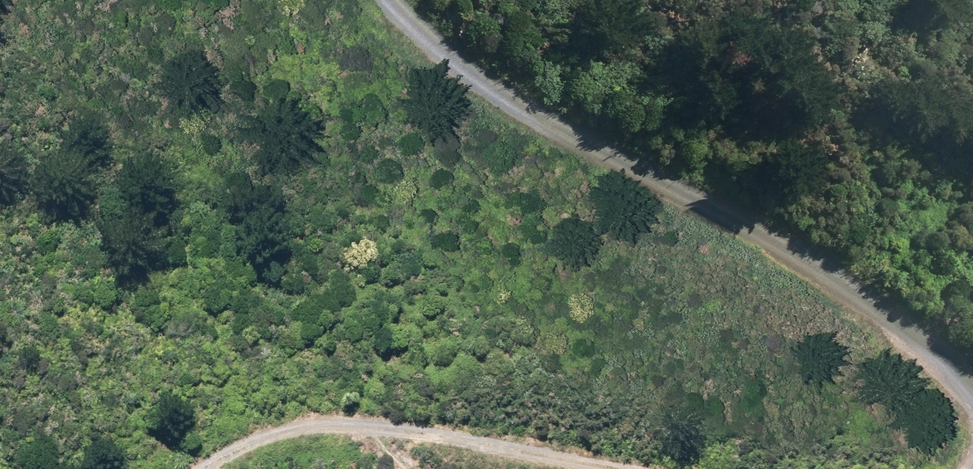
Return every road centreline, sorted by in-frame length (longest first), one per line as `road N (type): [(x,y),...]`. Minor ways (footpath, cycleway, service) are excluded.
road 1 (track): [(386,0),(414,33),(551,120),(751,228),(886,316),(972,407)]
road 2 (track): [(621,468),(365,427),(288,434),(200,468)]

